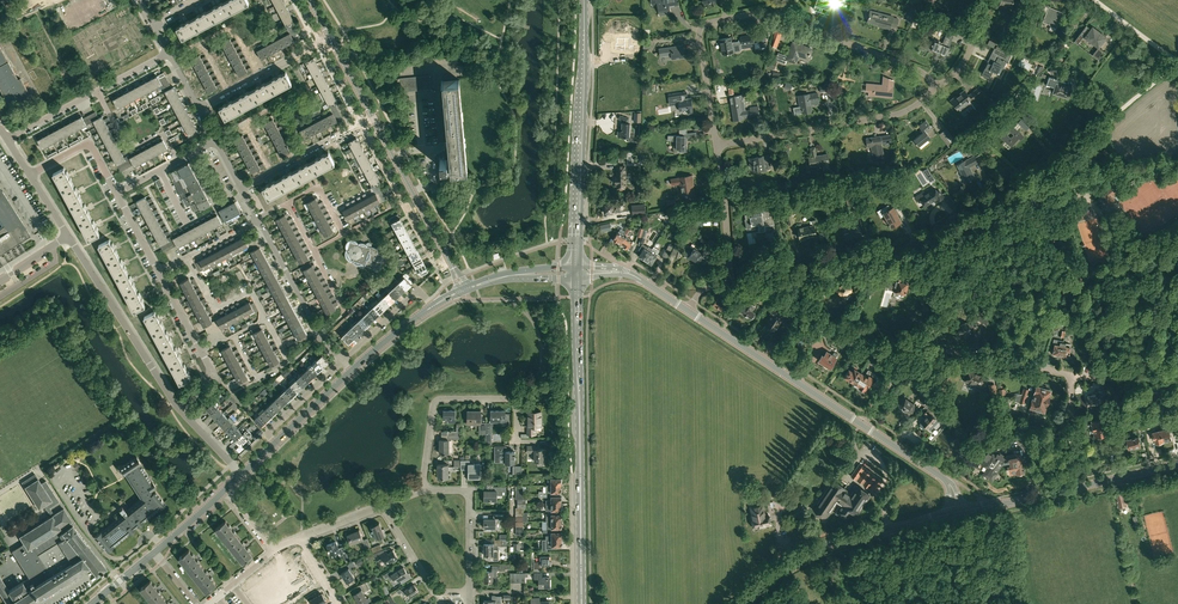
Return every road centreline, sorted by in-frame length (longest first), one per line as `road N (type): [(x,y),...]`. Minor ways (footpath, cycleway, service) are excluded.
road 1 (residential): [(732,284),(886,254),(1002,189),(1043,194),(1059,176)]
road 2 (secondary): [(581,603),(576,278)]
road 3 (residential): [(1076,488),(1072,376),(918,347)]
road 4 (secondary): [(576,266),(584,0)]
road 5 (residential): [(717,146),(894,115),(935,87)]
road 6 (track): [(1067,183),(1112,232),(1149,377)]
road 7 (tertiary): [(687,310),(861,424)]
road 8 (unclassified): [(180,411),(69,236)]
road 9 (residential): [(717,146),(701,28),(749,13),(782,20)]
road 10 (residential): [(420,490),(437,400),(511,400),(517,437)]
road 11 (track): [(918,347),(1043,194)]
road 12 (residential): [(935,87),(923,72),(782,20)]
road 13 (residential): [(362,123),(432,257),(449,261)]
road 14 (tertiary): [(888,528),(804,555),(742,603)]
road 15 (tertiary): [(449,261),(373,118)]
road 16 (track): [(1059,176),(1116,114),(1177,70)]
road 17 (residential): [(469,592),(469,495),(420,490)]
road 18 (residential): [(732,284),(717,146)]
road 19 (residential): [(178,160),(163,133),(129,151),(97,90)]
road 20 (residential): [(320,338),(257,219)]
road 21 (residential): [(469,592),(429,586),(383,505)]
road 22 (residential): [(266,318),(253,293),(215,311),(187,257)]
road 23 (residential): [(313,250),(344,233),(318,186),(287,203)]
road 24 (residential): [(30,174),(89,144),(116,193)]
road 25 (residential): [(432,306),(416,292),(342,359)]

